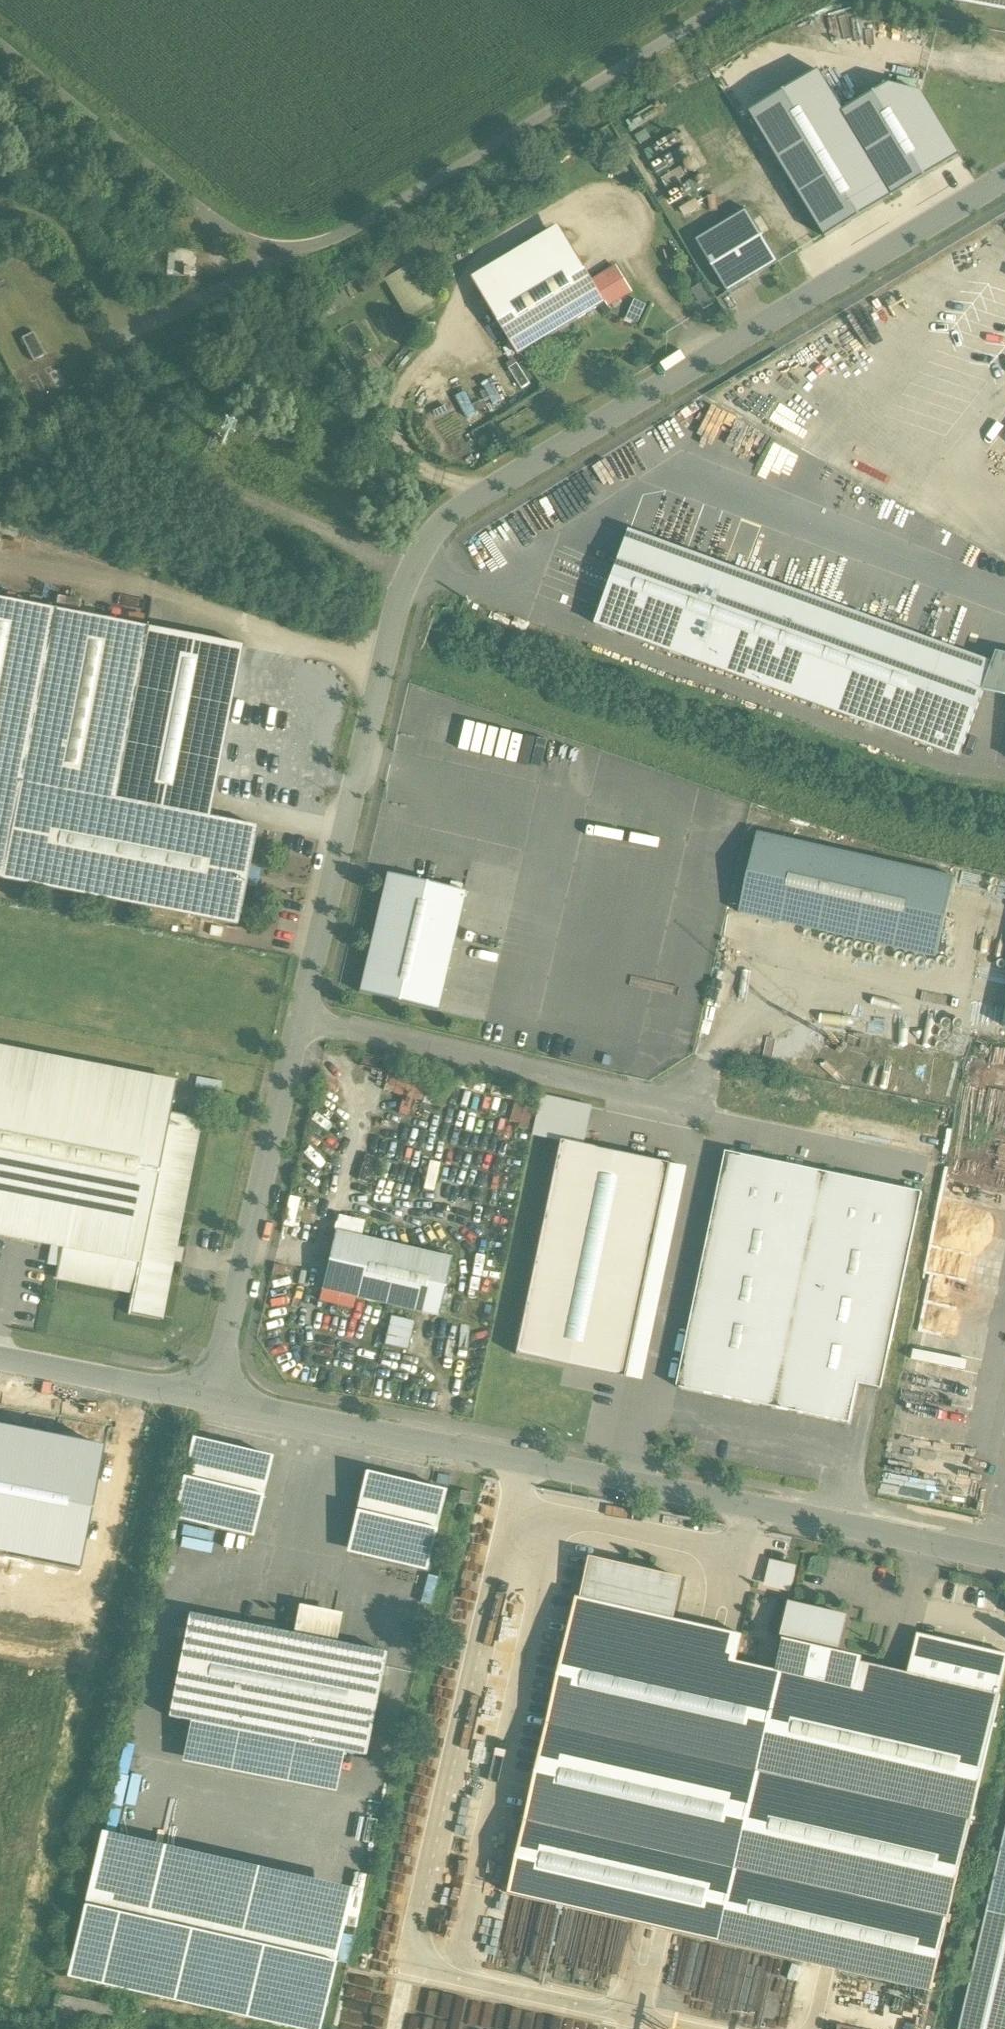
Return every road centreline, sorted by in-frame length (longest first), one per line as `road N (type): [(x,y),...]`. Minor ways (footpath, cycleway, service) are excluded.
road 1 (residential): [(1004,179),(475,498),(430,534),(393,616),(300,1020)]
road 2 (residential): [(740,0),(344,240),(309,249),(277,250),(220,224),(0,44)]
road 3 (residential): [(1004,1561),(217,1399)]
road 4 (residential): [(692,1095),(645,1097),(300,1020)]
road 5 (residential): [(300,1020),(217,1399)]
road 6 (residential): [(217,1399),(0,1357)]

